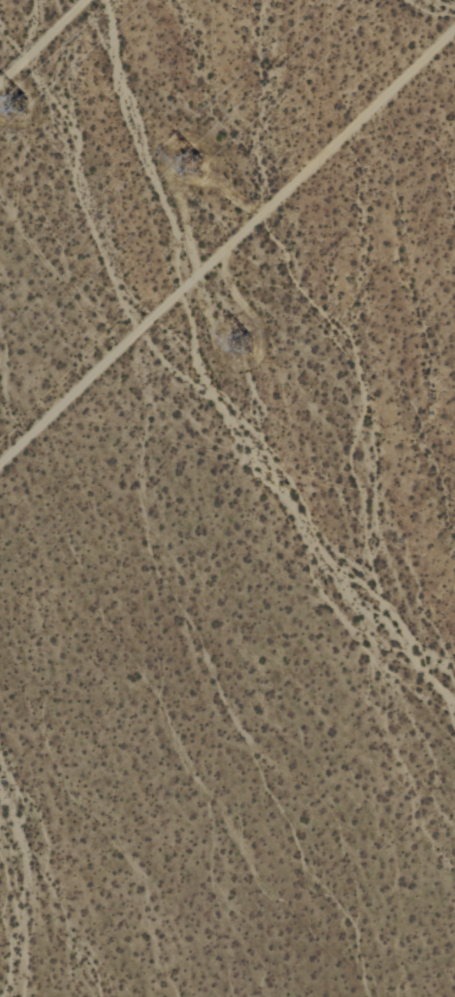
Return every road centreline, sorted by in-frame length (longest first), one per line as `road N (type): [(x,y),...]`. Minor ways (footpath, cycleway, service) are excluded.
road 1 (track): [(0,462),(454,26)]

